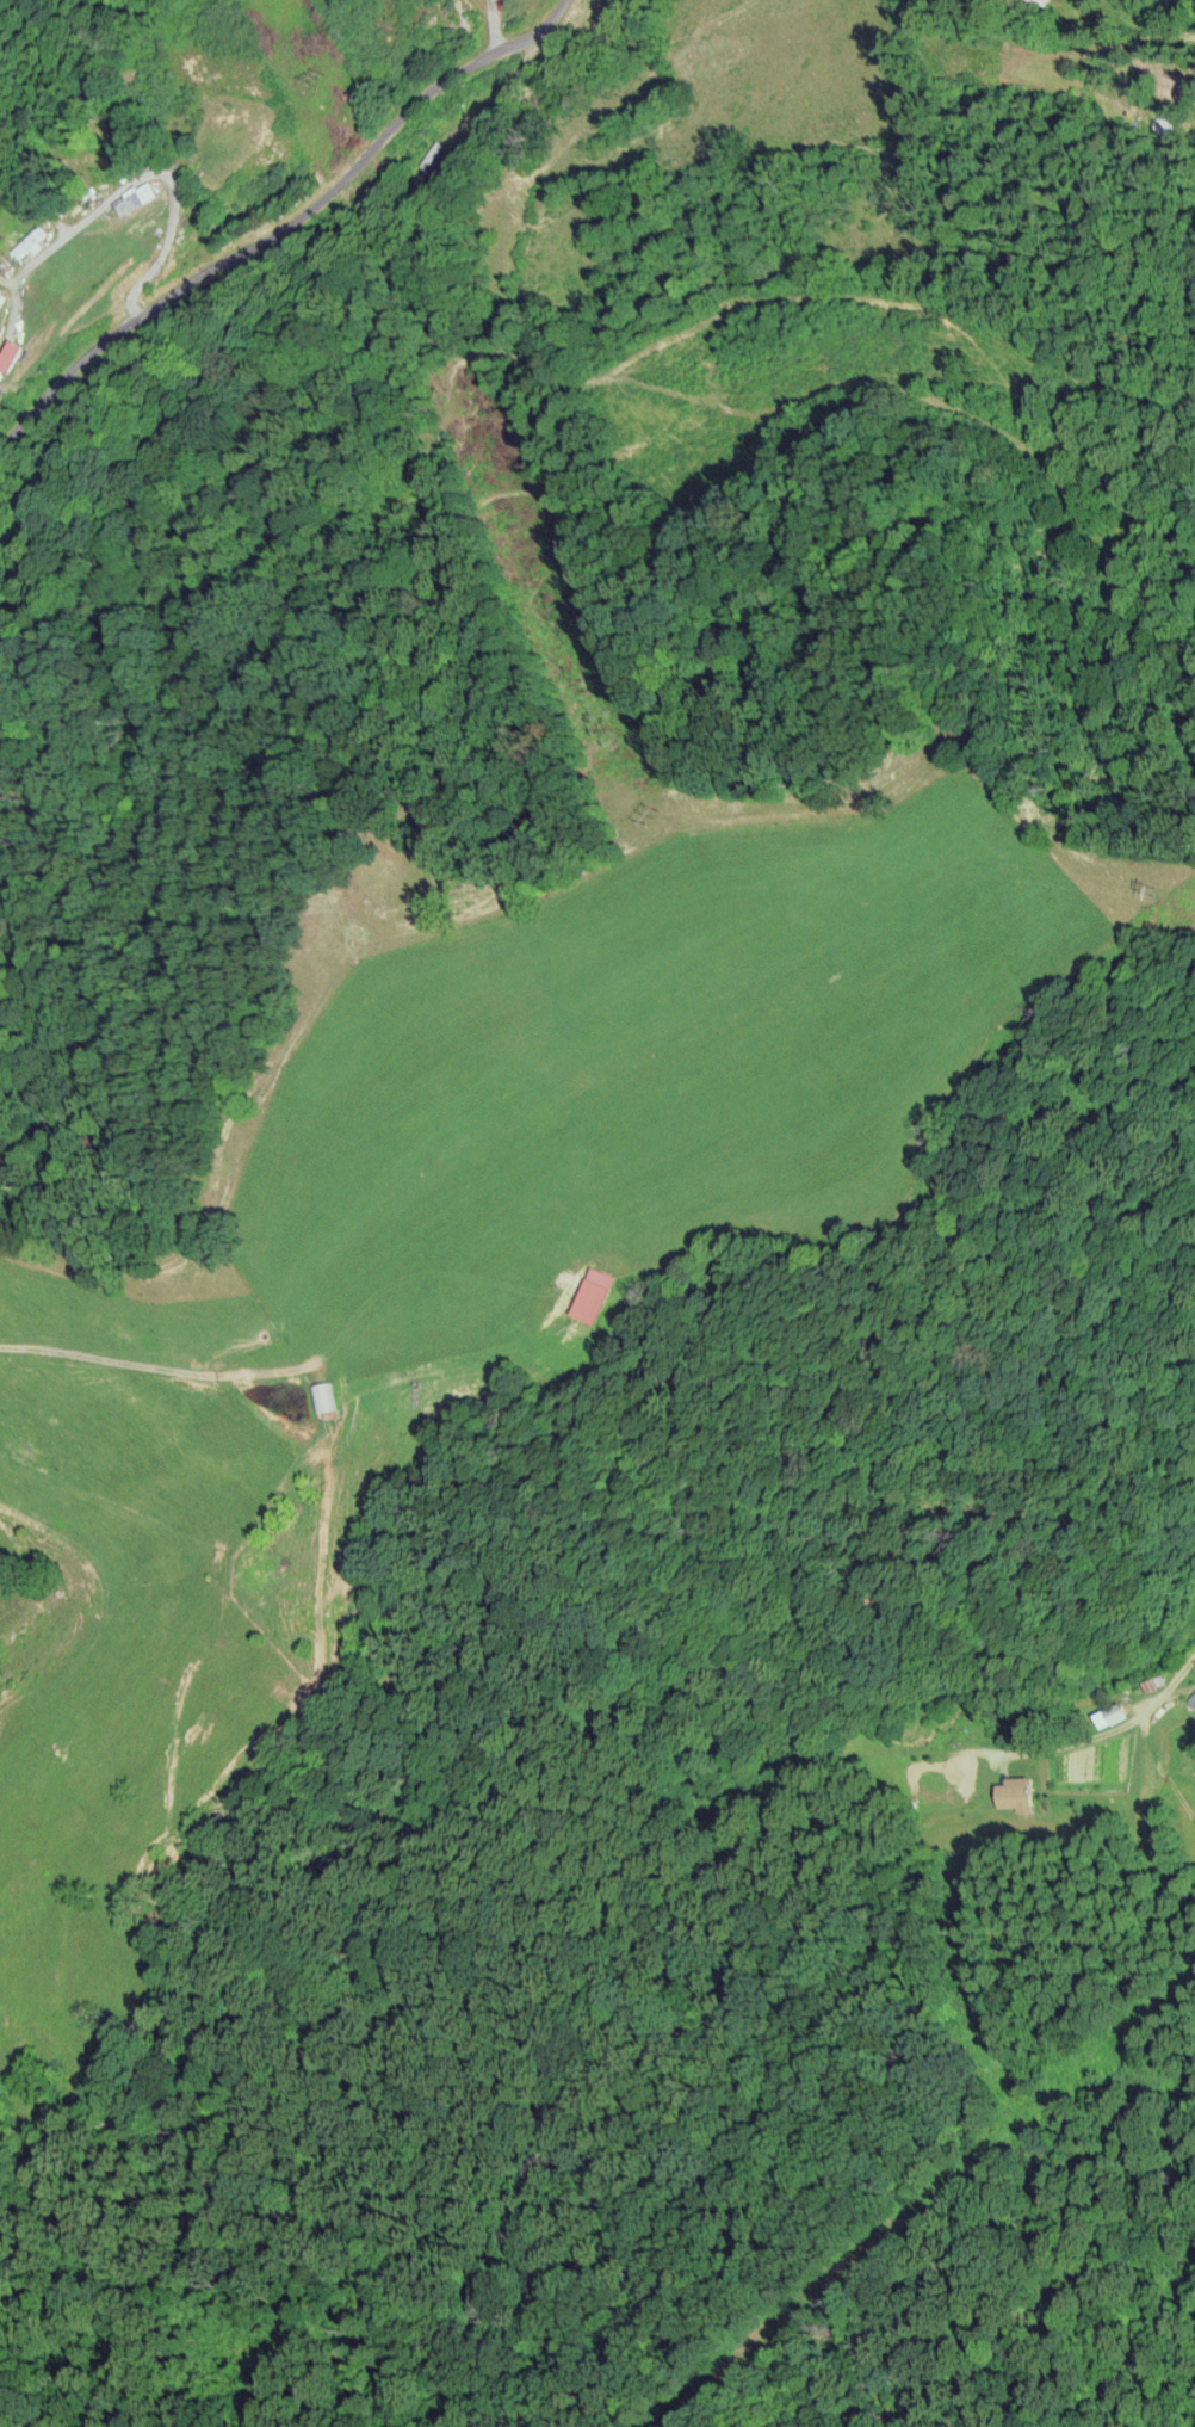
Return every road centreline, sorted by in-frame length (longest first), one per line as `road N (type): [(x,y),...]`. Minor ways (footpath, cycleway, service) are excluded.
road 1 (tertiary): [(0,447),(89,352),(307,210),(408,109),(537,25),(562,0)]
road 2 (residential): [(1098,1729),(1163,1697),(1194,1653)]

